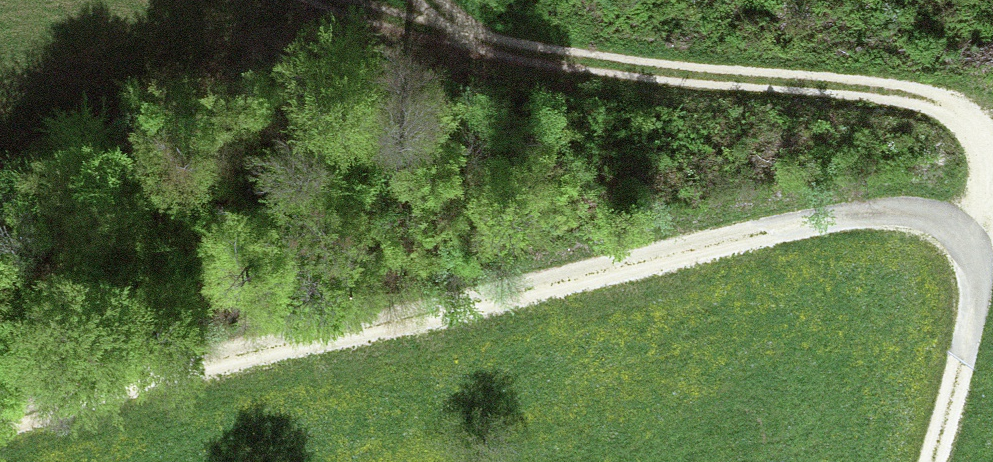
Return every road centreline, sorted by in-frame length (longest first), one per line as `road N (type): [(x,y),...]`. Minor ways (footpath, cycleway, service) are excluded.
road 1 (track): [(0,426),(304,338),(888,208),(922,212),(971,243),(972,317),(930,461)]
road 2 (track): [(345,0),(471,46),(903,89),(948,105),(983,156),(985,190),(953,227)]

